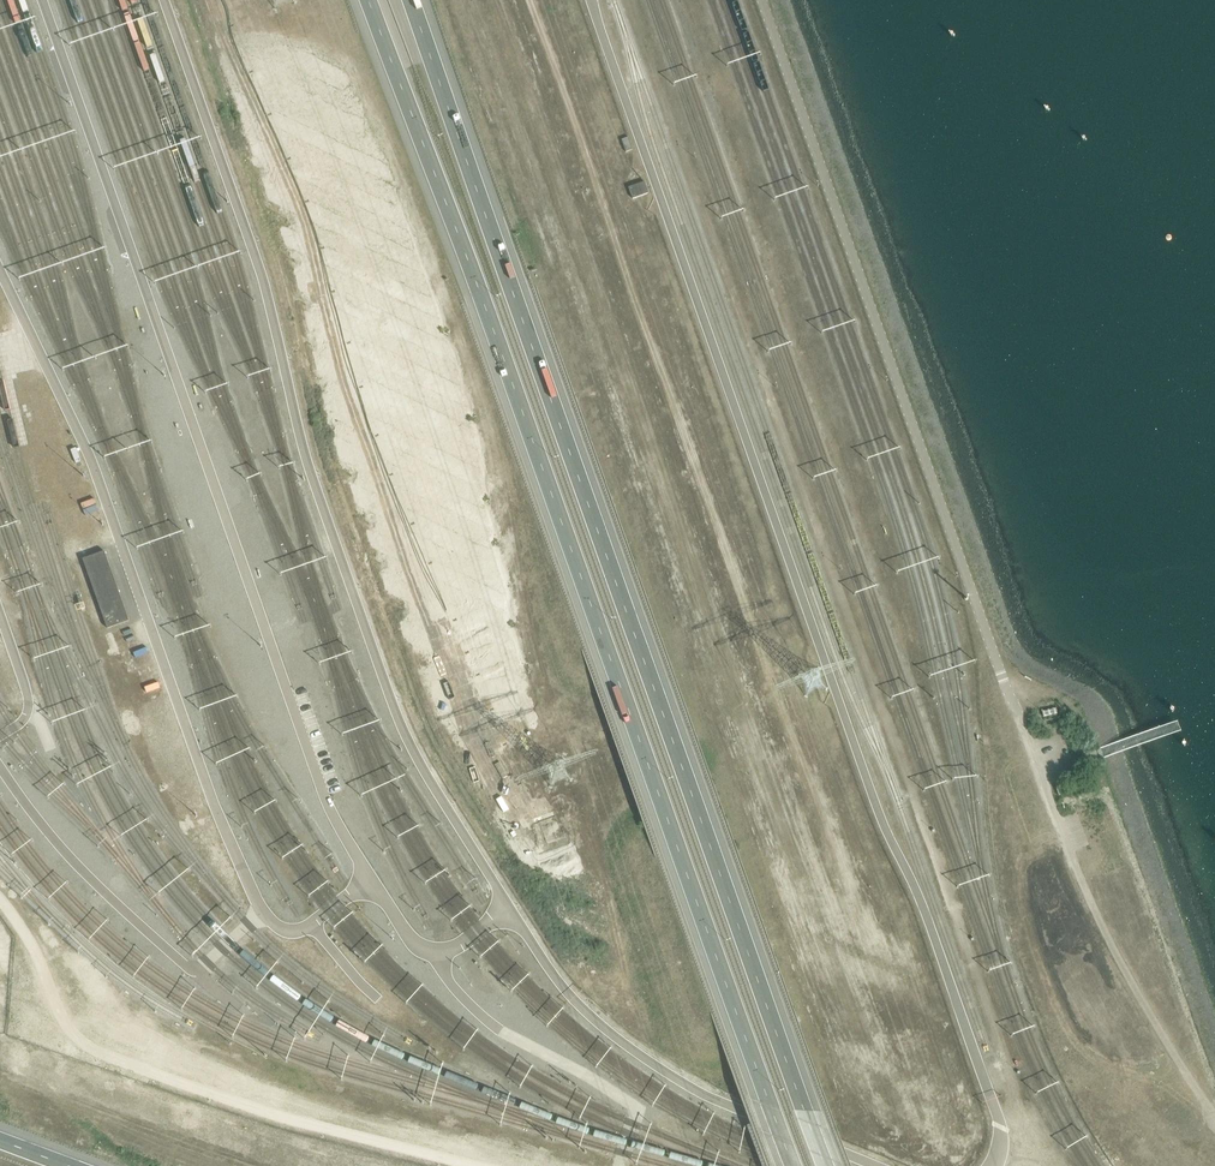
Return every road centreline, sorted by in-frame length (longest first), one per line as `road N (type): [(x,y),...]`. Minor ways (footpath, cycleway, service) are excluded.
road 1 (trunk): [(366,0),(477,285),(790,1165)]
road 2 (trunk): [(823,1165),(411,0)]

